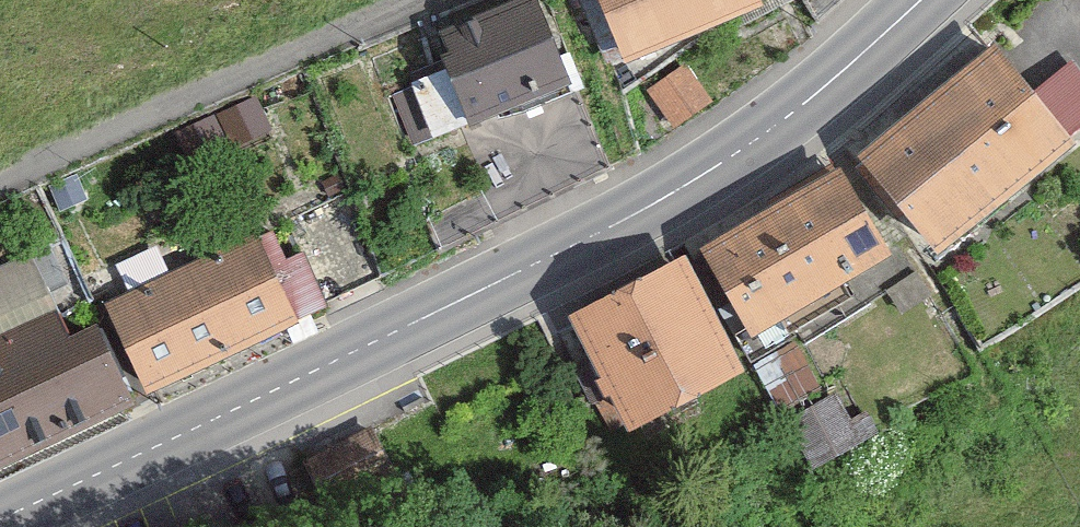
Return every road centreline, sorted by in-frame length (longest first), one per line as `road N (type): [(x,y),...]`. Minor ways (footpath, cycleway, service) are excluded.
road 1 (secondary): [(920,0),(809,101),(661,199),(0,518)]

